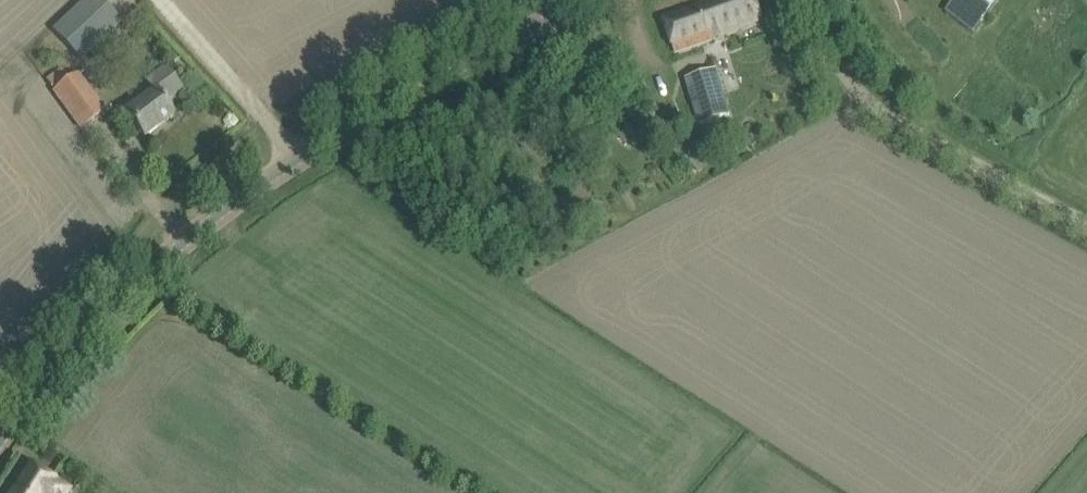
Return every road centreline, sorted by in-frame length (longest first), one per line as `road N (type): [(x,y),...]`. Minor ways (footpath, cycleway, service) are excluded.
road 1 (tertiary): [(0,442),(108,309),(245,195),(585,0)]
road 2 (track): [(1086,226),(912,128),(855,85),(824,41),(810,0)]
road 3 (track): [(297,159),(157,0)]

